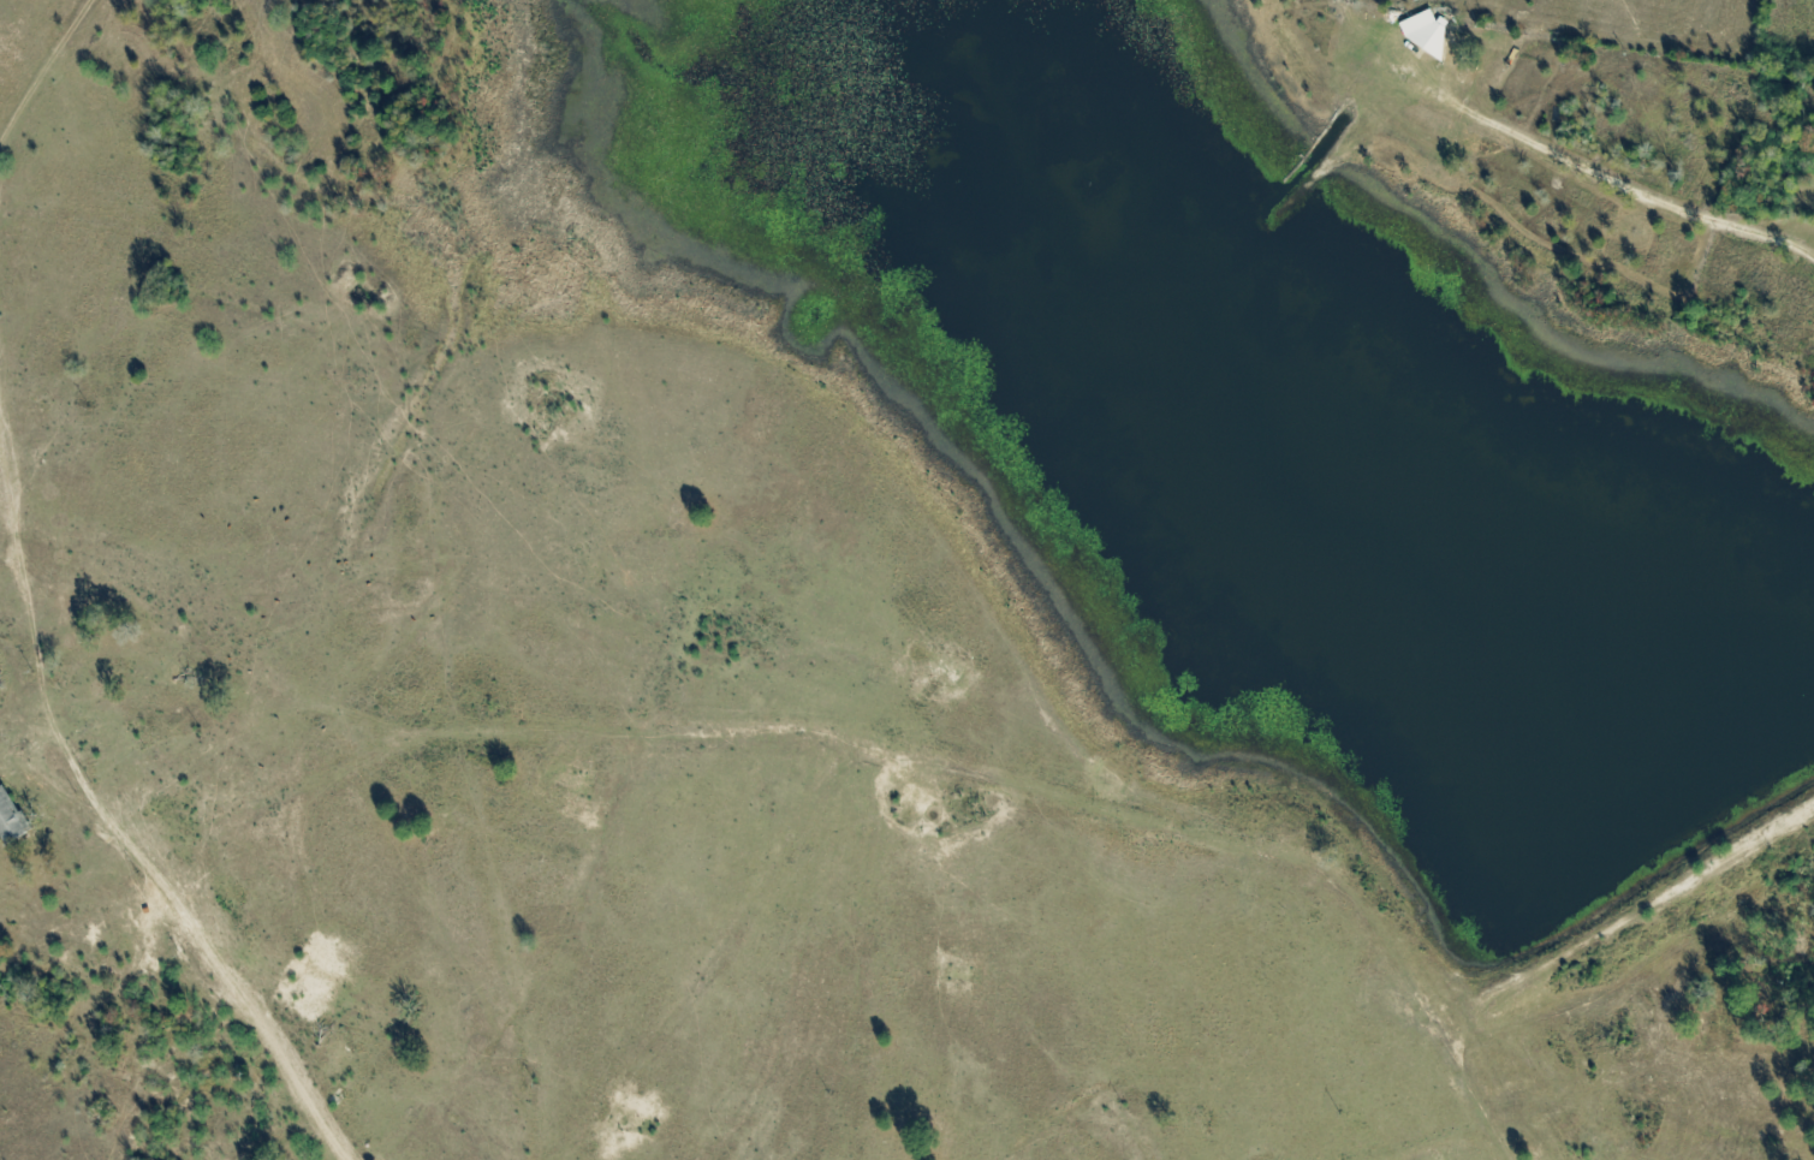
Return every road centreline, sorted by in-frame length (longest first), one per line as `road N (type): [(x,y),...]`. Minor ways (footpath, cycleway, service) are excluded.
road 1 (residential): [(1813,258),(1637,191),(1387,69),(1344,0)]

